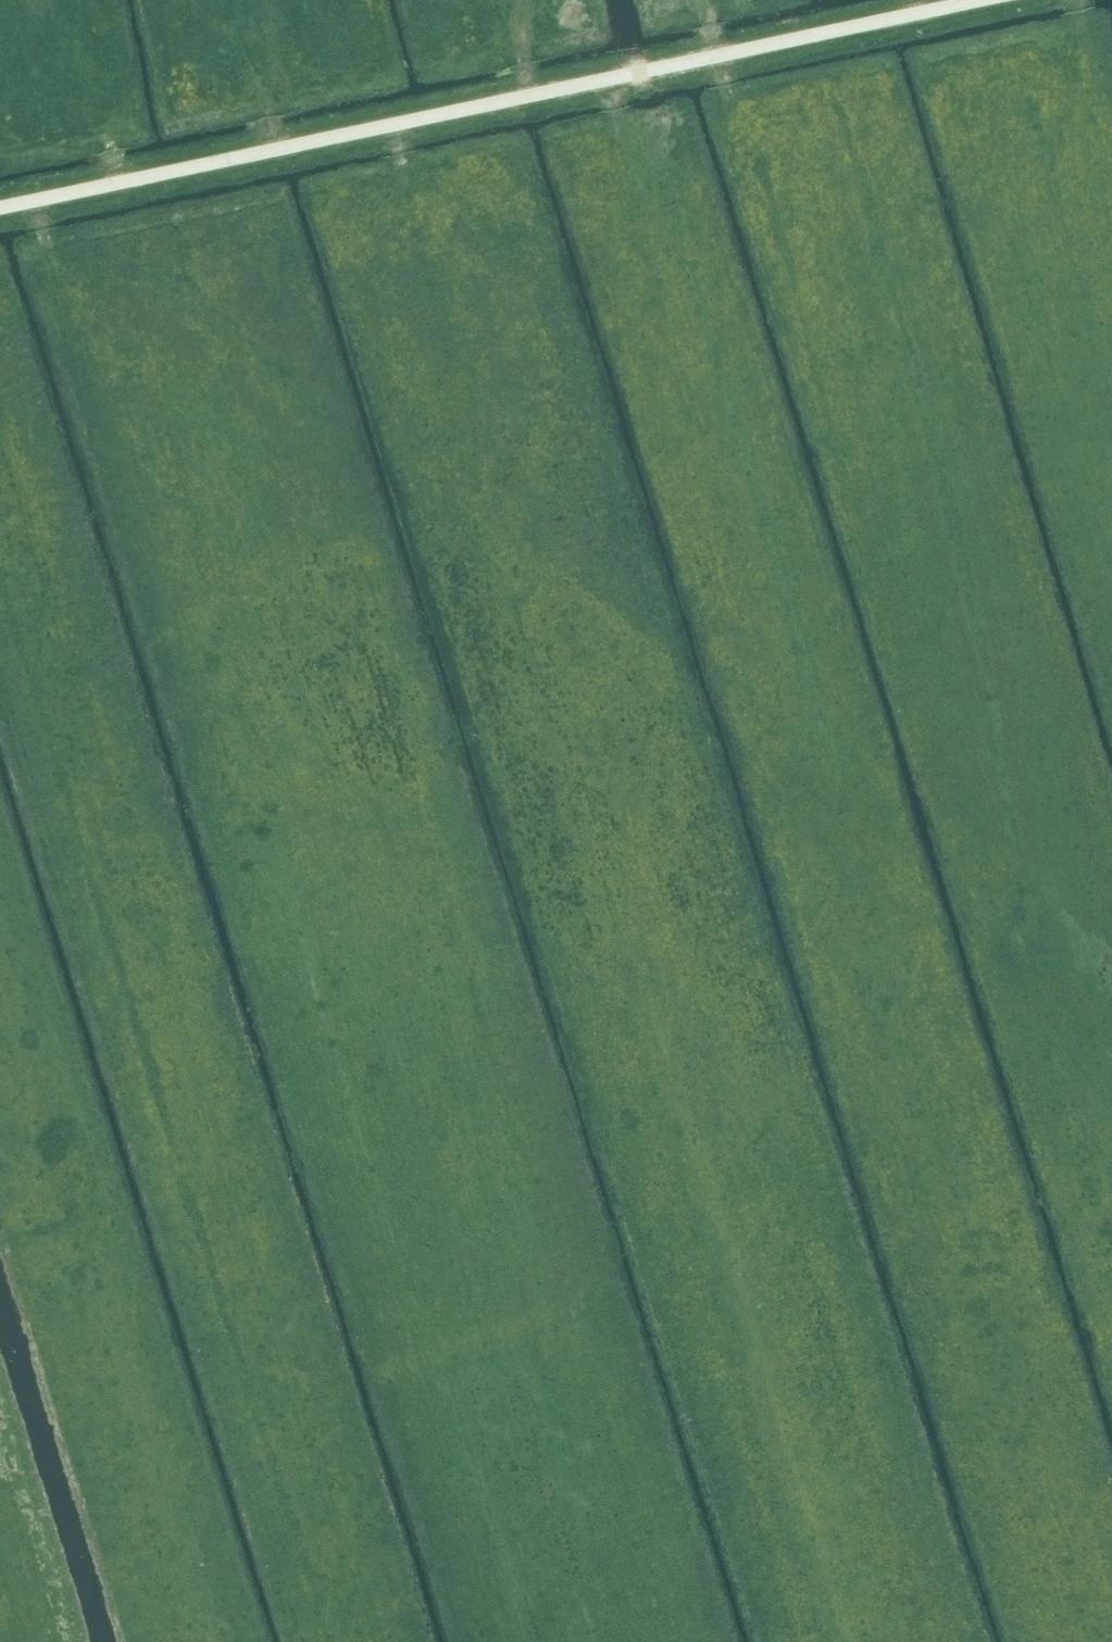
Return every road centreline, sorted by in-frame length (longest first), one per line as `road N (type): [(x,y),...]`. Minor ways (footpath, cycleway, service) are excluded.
road 1 (unclassified): [(986,0),(0,209)]

